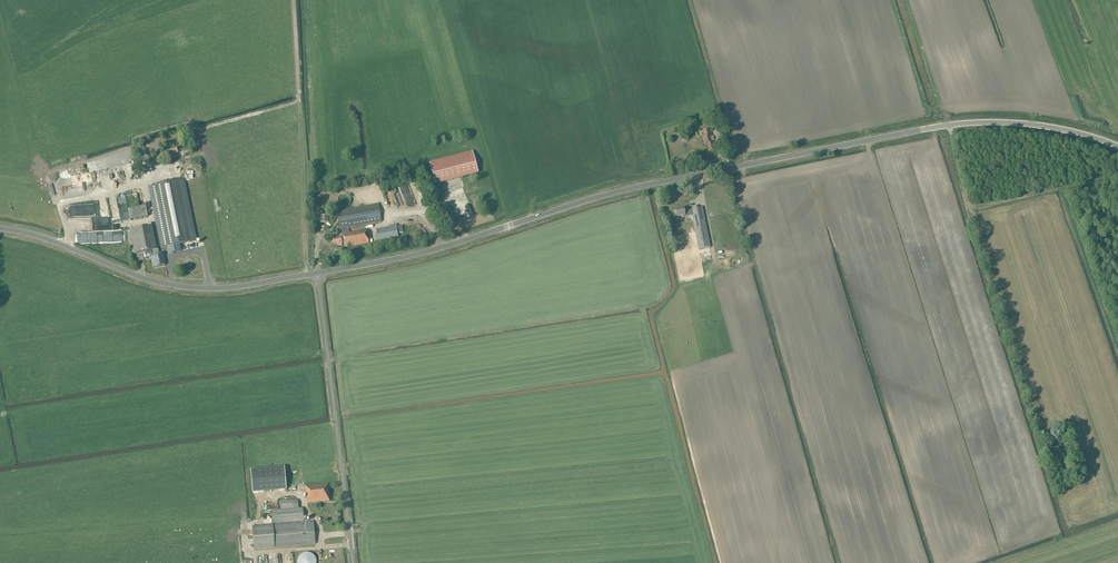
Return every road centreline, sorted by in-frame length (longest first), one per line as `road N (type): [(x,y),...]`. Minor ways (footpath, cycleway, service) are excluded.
road 1 (unclassified): [(317,274),(447,246),(638,187),(955,124),(1052,127),(1117,148)]
road 2 (track): [(948,125),(1047,457)]
road 3 (unclassified): [(0,229),(187,290),(317,274)]
road 4 (unclassified): [(354,562),(317,274)]

